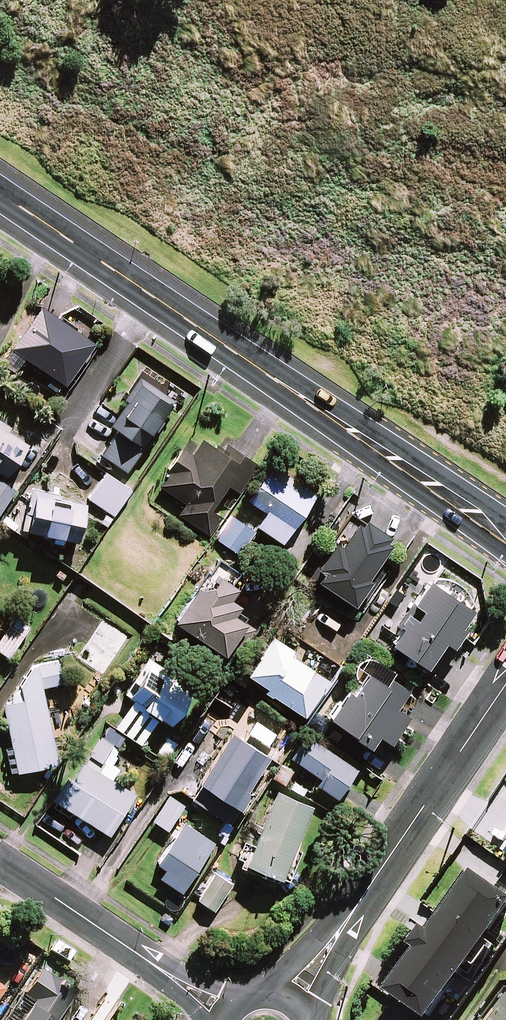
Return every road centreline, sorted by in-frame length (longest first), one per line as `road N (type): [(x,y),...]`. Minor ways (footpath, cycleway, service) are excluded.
road 1 (secondary): [(0,197),(505,543)]
road 2 (tertiary): [(295,1003),(505,687)]
road 3 (residential): [(230,1013),(0,858)]

